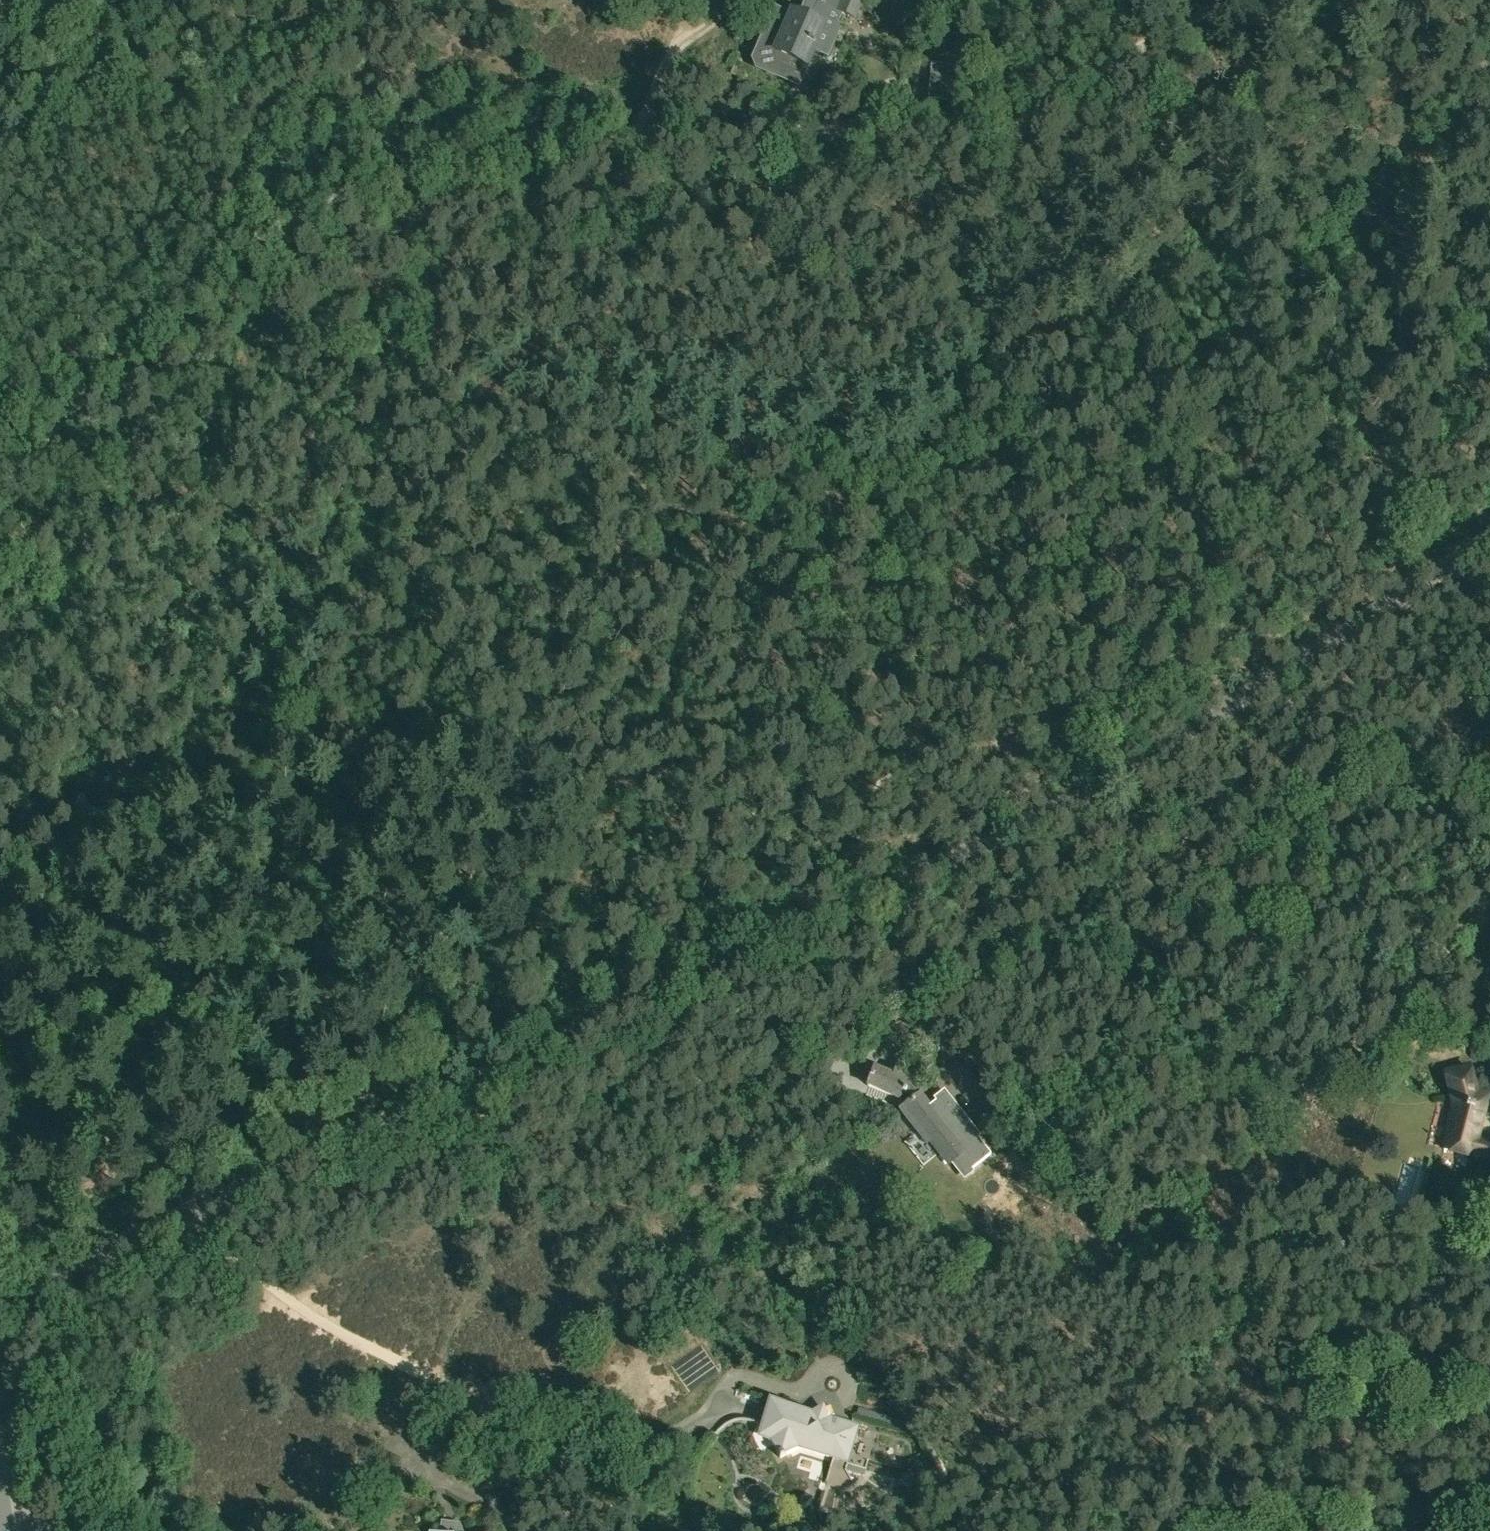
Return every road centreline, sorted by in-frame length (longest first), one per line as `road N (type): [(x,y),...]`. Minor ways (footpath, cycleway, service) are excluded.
road 1 (unclassified): [(0,1303),(999,836),(1182,736),(1489,538)]
road 2 (track): [(0,489),(211,272),(258,235),(336,199),(443,166),(572,144),(825,126),(981,104),(1126,52),(1223,0)]

